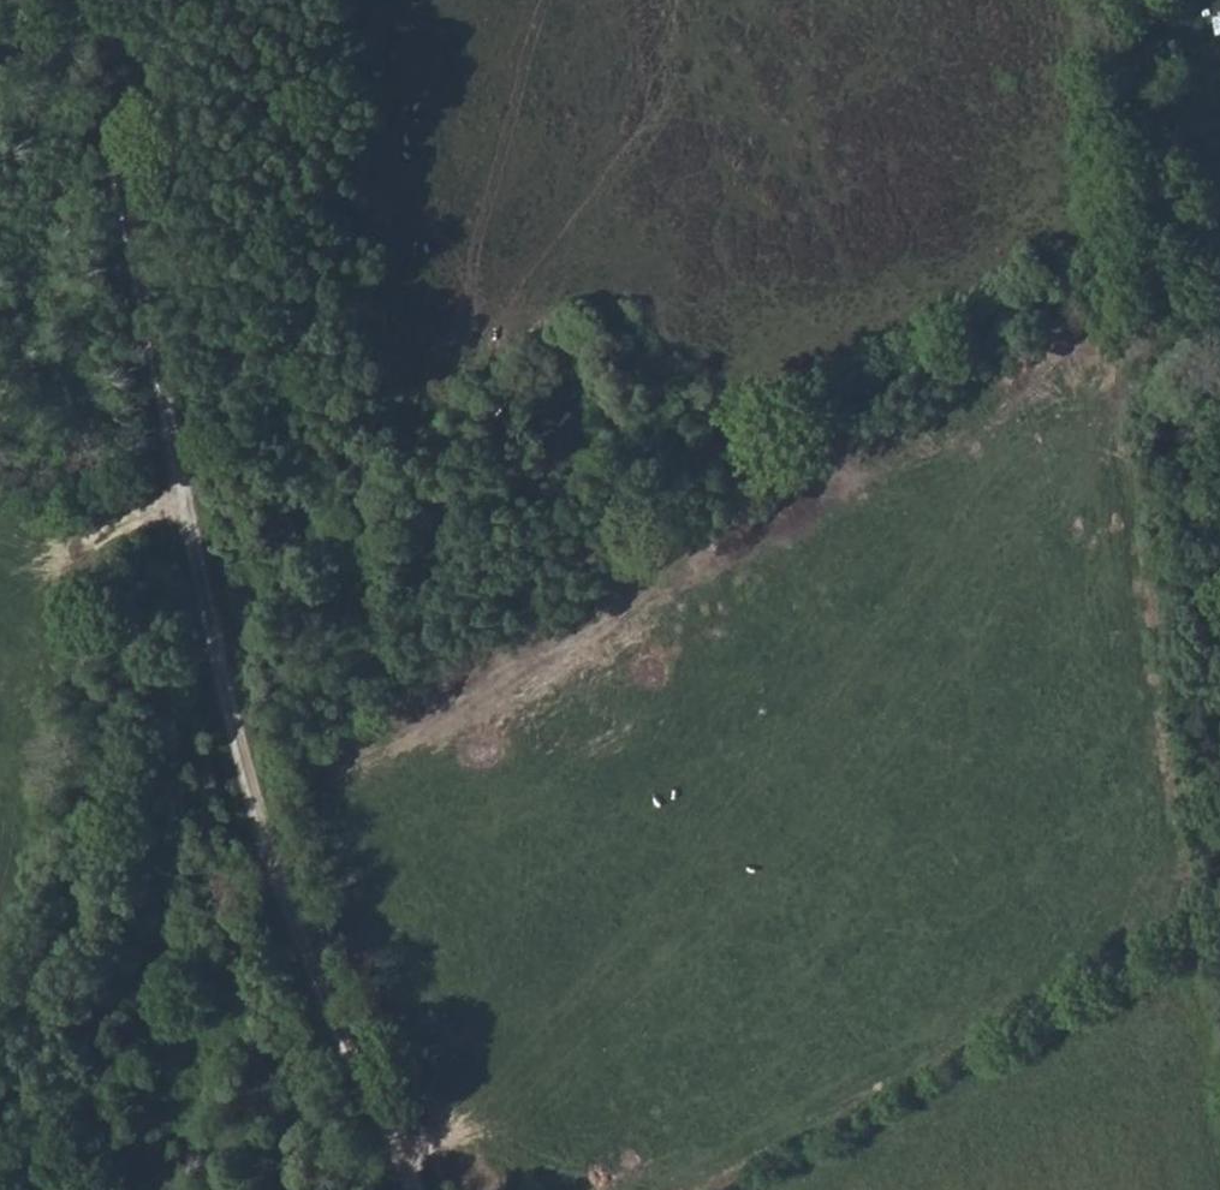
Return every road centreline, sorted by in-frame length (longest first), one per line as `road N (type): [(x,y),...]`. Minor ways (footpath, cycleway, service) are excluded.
road 1 (residential): [(422,1189),(258,781),(180,516),(107,125),(68,0)]
road 2 (track): [(1116,0),(1219,682)]

